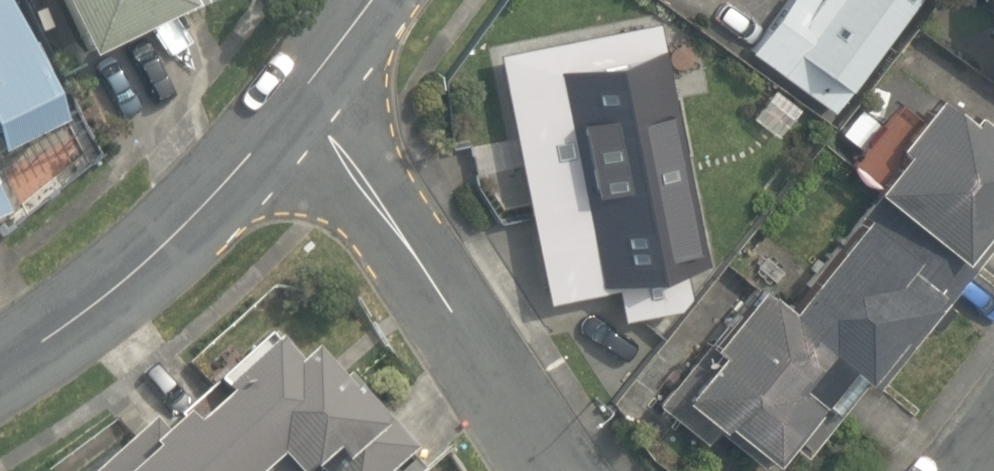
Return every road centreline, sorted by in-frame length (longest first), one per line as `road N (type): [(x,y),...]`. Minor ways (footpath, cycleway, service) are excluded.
road 1 (unclassified): [(298,101),(454,310),(549,470)]
road 2 (residential): [(0,368),(137,272),(298,101)]
road 3 (residential): [(298,101),(374,0)]

